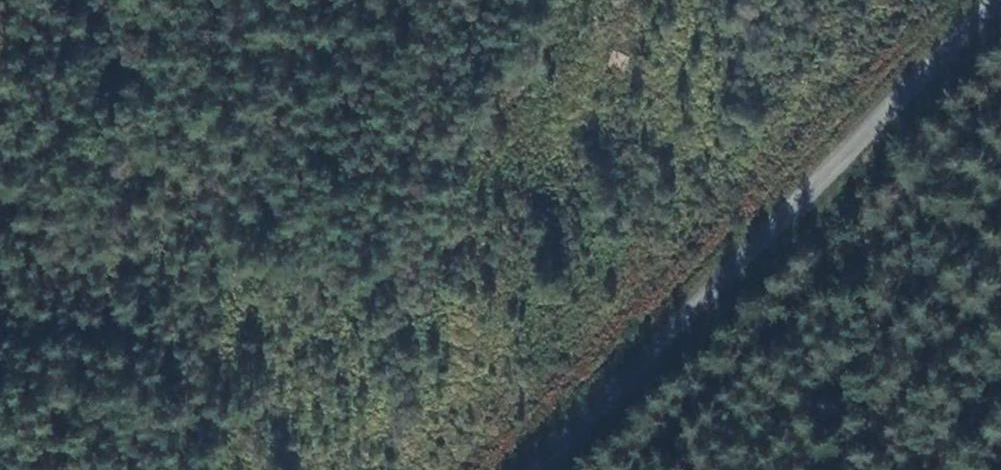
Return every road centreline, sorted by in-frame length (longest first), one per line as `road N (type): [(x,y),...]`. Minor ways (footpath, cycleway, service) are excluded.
road 1 (track): [(533,469),(1000,0)]

